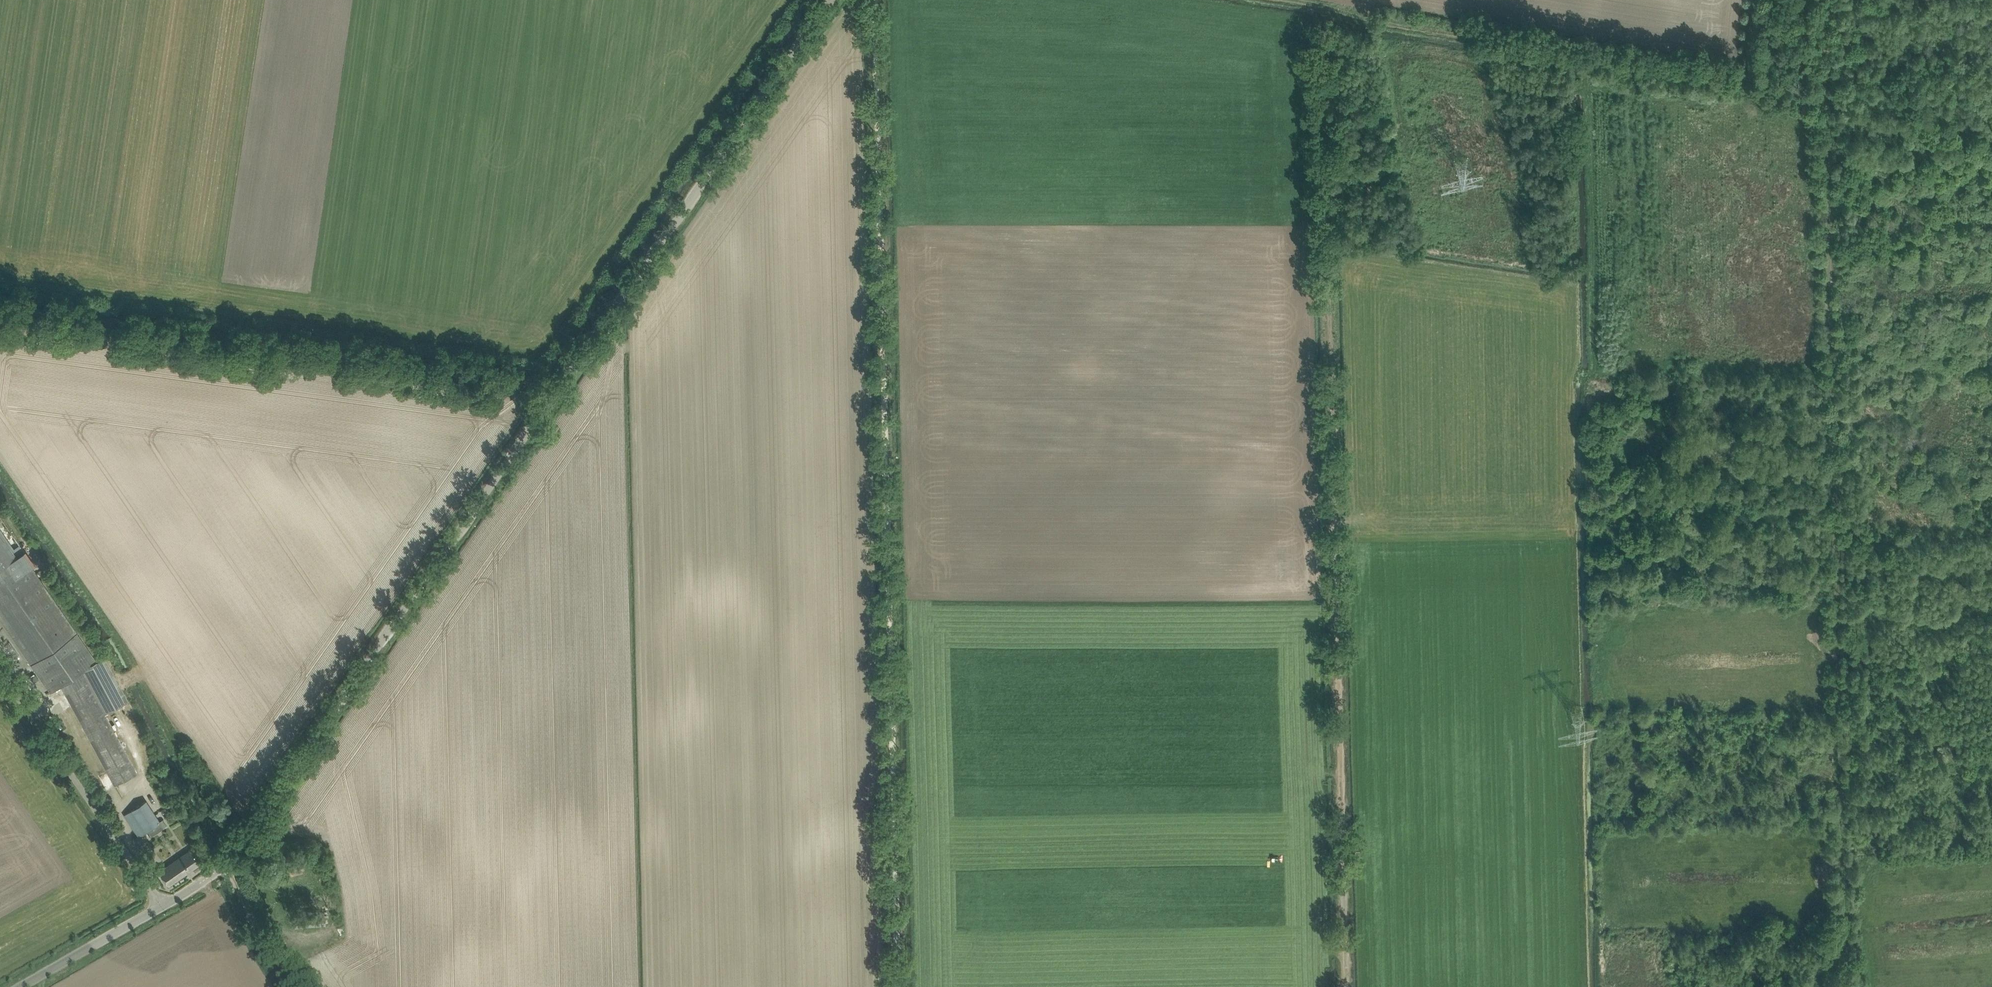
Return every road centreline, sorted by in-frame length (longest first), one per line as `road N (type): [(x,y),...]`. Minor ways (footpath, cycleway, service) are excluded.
road 1 (unclassified): [(170,906),(246,846),(836,0)]
road 2 (track): [(904,986),(881,0)]
road 3 (track): [(1848,986),(1829,0)]
road 4 (track): [(563,386),(0,308)]
road 5 (track): [(1590,110),(1581,58),(1279,0)]
road 6 (unclassified): [(170,906),(0,666)]
road 7 (unclassified): [(27,986),(170,906)]

